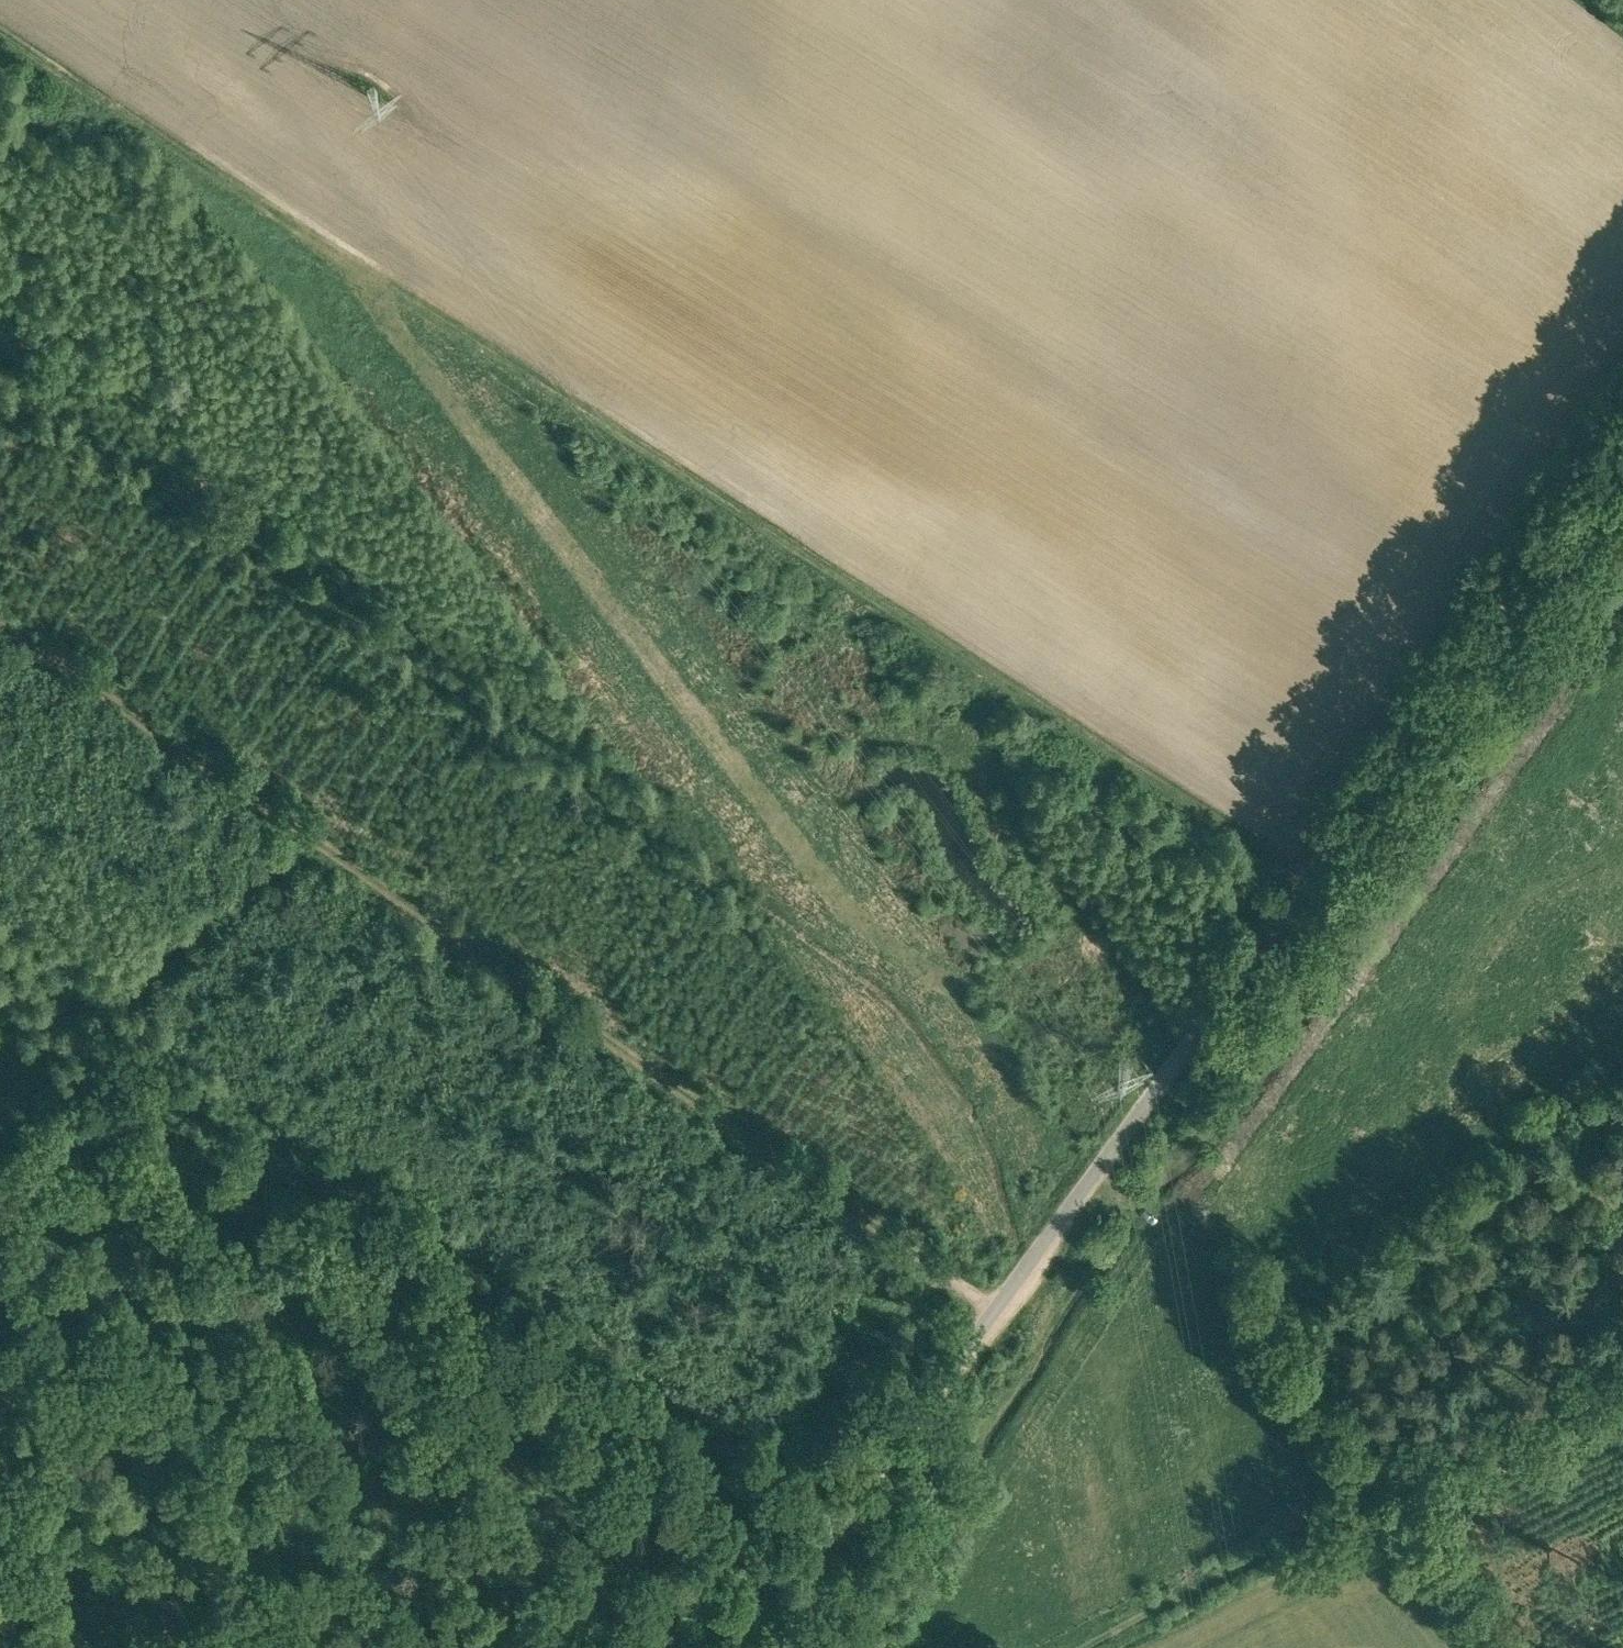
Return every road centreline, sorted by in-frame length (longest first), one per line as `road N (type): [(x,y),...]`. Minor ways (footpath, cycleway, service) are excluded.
road 1 (unclassified): [(773,1647),(1622,446)]
road 2 (track): [(1006,1319),(749,1177),(597,1057),(530,1021),(0,629)]
road 3 (track): [(1017,1647),(1622,1339)]

